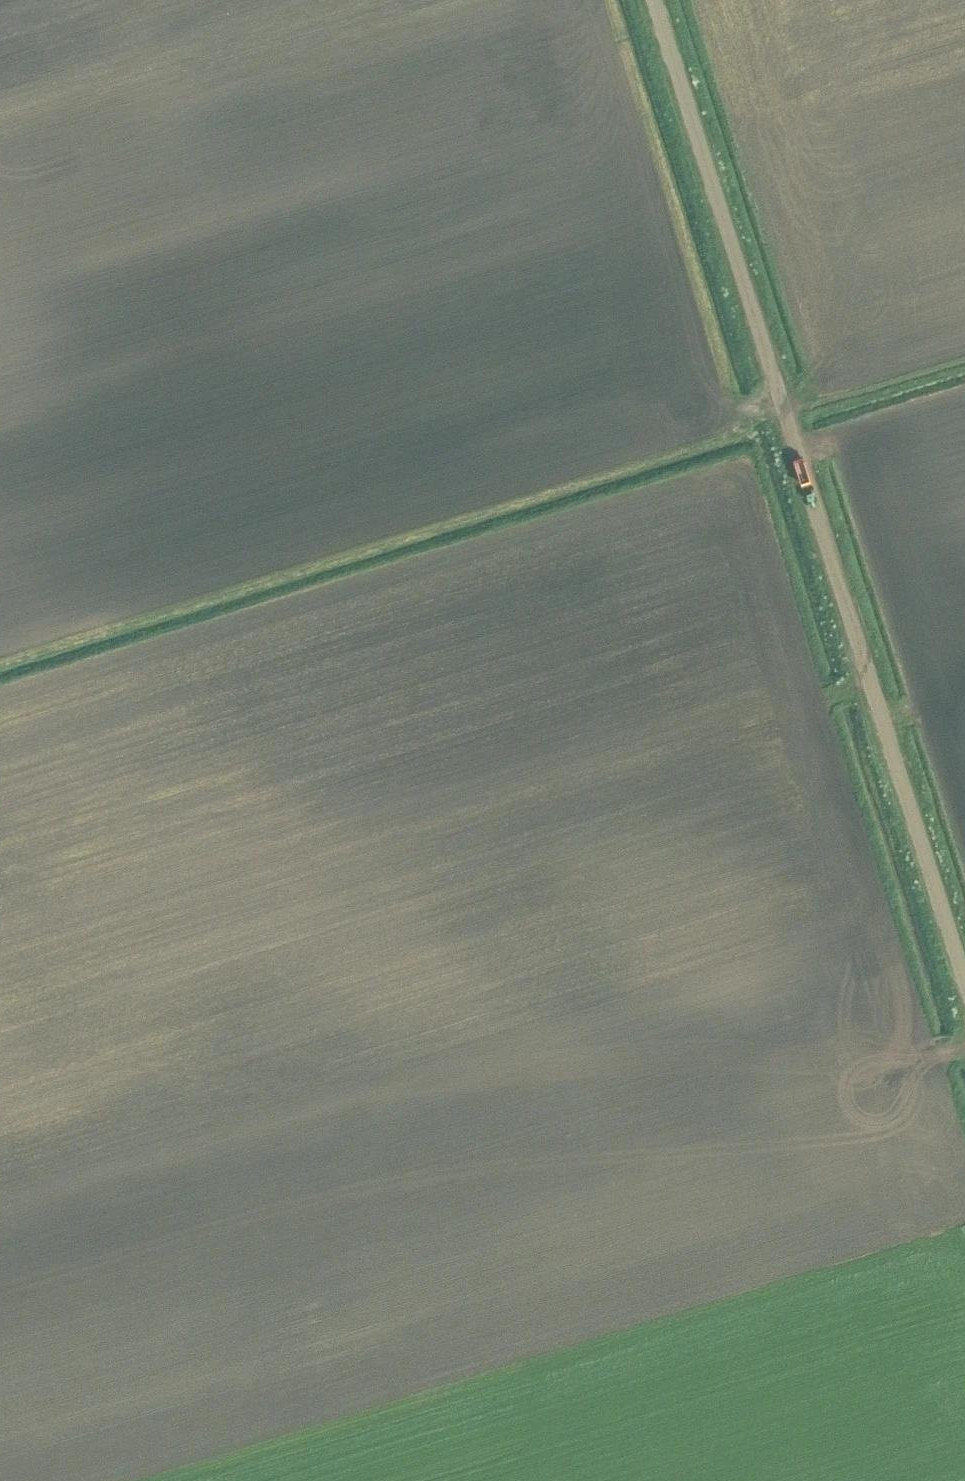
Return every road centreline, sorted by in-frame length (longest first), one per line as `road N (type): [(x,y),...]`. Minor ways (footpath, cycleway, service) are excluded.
road 1 (unclassified): [(964,979),(656,0)]

